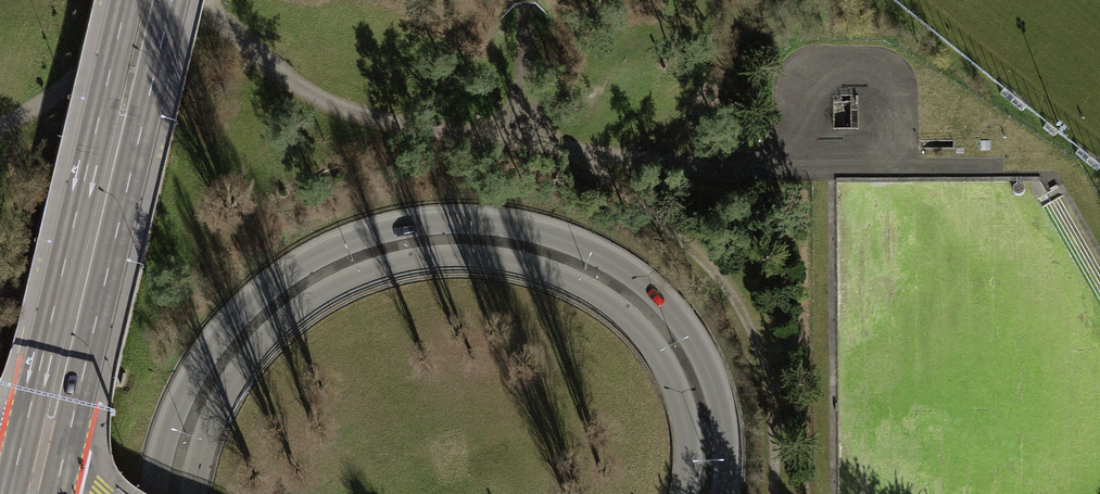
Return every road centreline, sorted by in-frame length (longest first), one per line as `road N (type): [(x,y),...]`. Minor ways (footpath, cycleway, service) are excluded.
road 1 (secondary): [(725,493),(721,400),(681,322),(598,254),(478,221),(365,235),(252,302),(187,385),(156,493)]
road 2 (secondary): [(191,493),(226,394),(298,311),(374,273),(474,260),(557,277),(636,327),(685,416),(687,493)]
road 3 (secondary): [(127,0),(10,493)]
road 4 (secondary): [(65,451),(172,0)]

